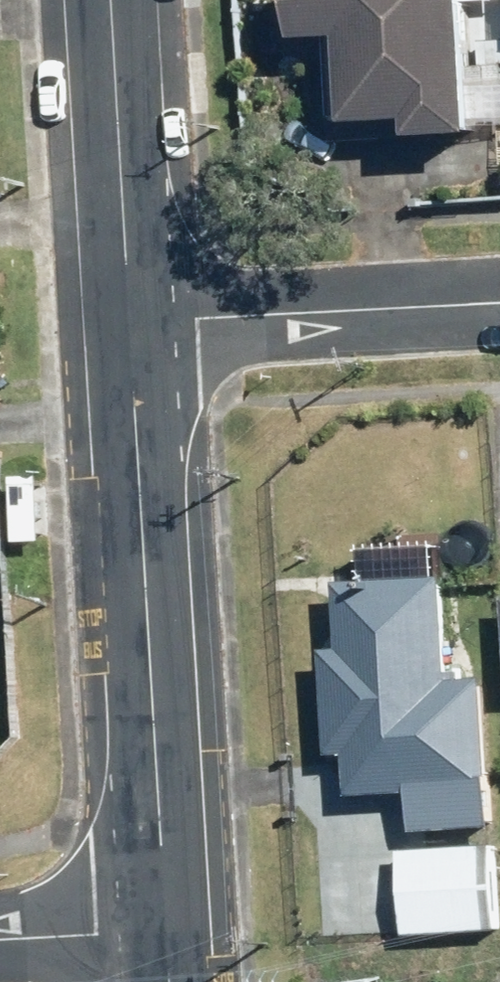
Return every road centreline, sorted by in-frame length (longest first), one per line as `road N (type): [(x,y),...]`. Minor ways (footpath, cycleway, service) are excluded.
road 1 (tertiary): [(165,925),(130,322)]
road 2 (residential): [(499,303),(130,322)]
road 3 (tertiary): [(130,322),(111,0)]
road 4 (residential): [(165,925),(0,935)]

